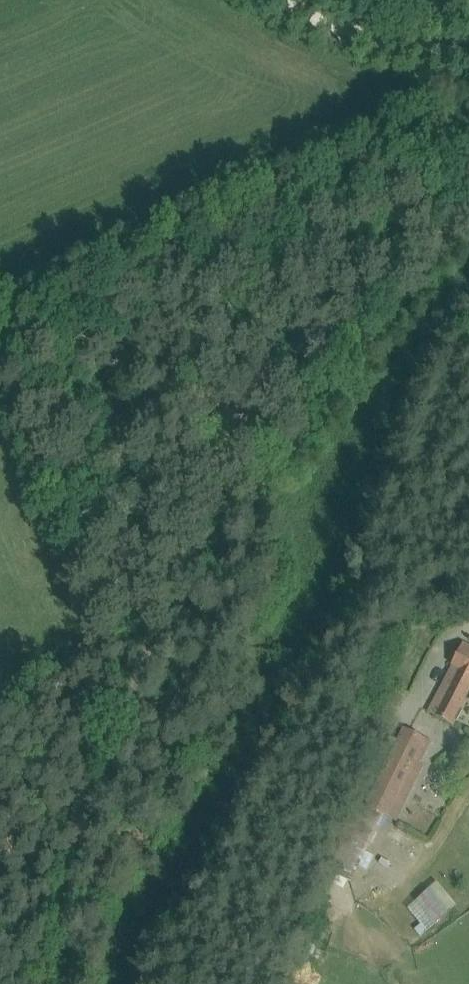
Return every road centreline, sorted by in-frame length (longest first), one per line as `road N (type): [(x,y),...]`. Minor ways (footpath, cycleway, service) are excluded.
road 1 (track): [(310,0),(341,17),(468,52)]

